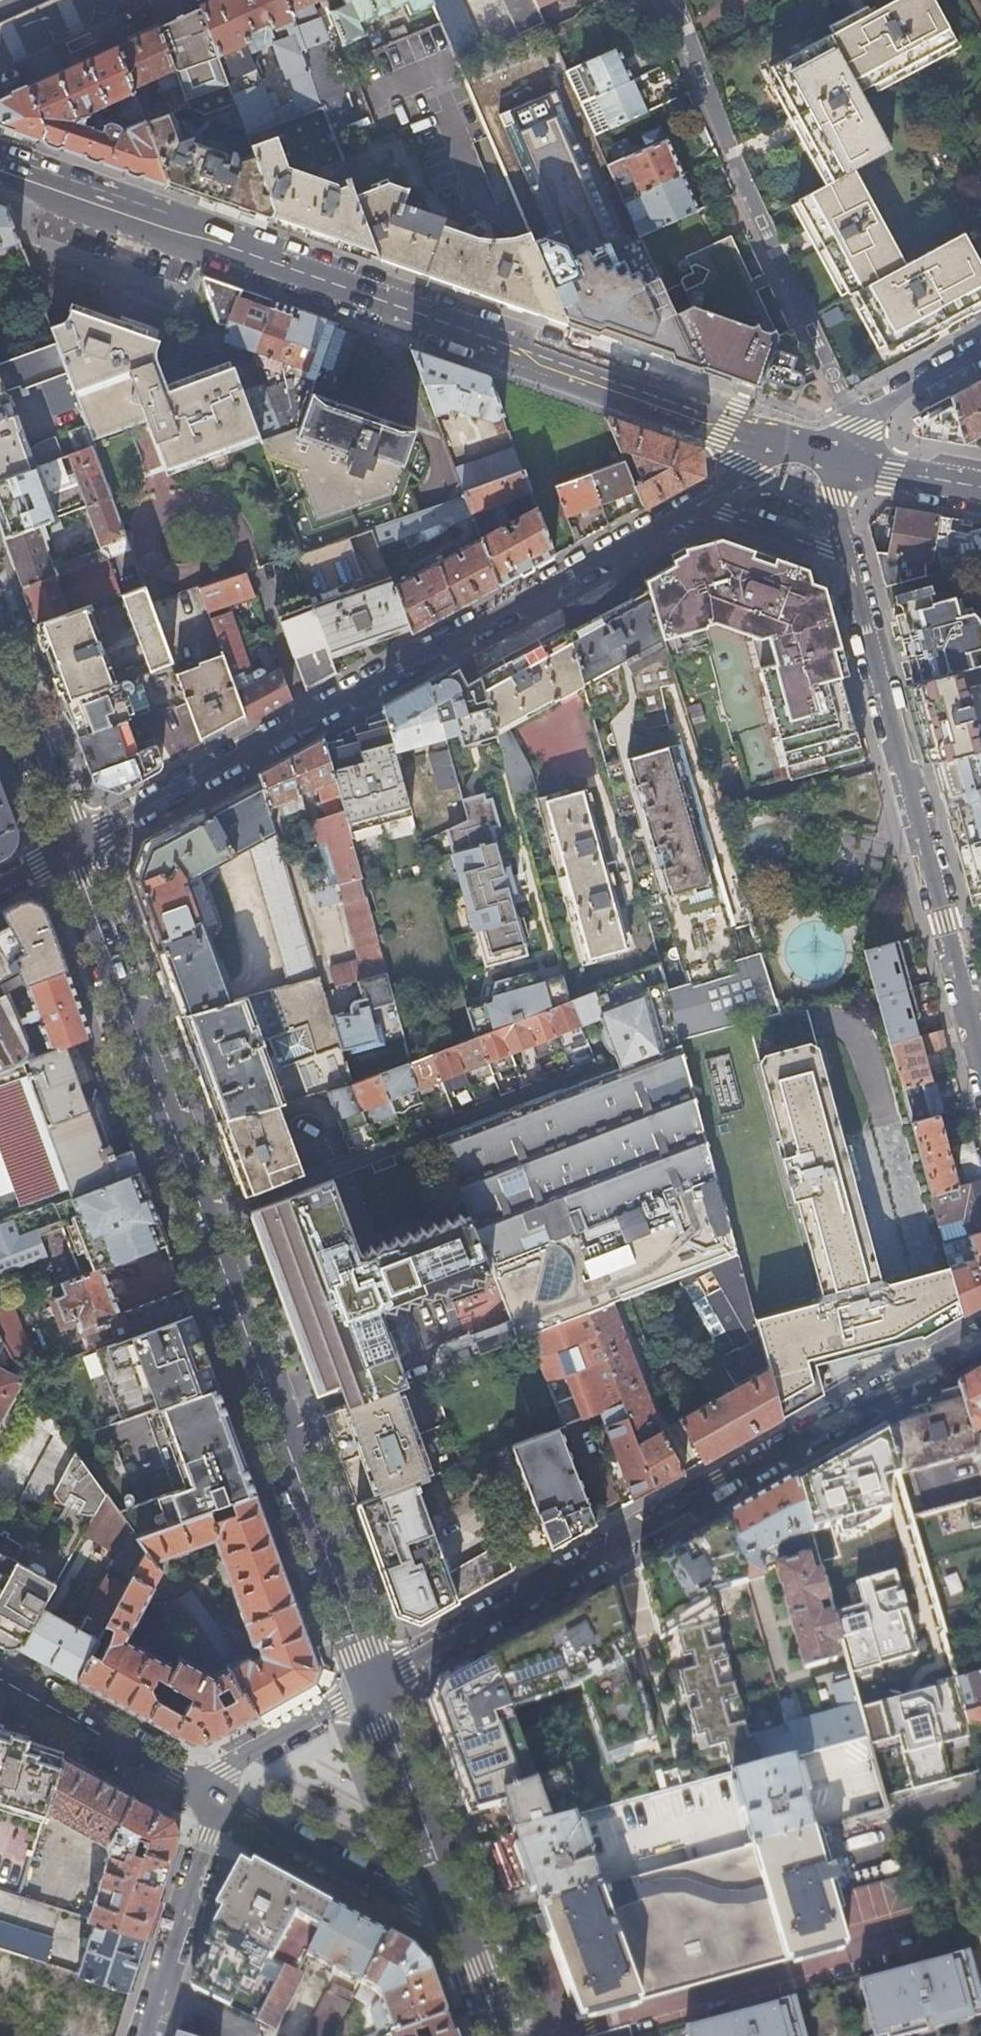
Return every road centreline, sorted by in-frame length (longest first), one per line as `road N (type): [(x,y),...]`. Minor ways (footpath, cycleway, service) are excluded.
road 1 (tertiary): [(379,1686),(75,847)]
road 2 (secondary): [(0,168),(811,445)]
road 3 (residential): [(699,504),(75,847)]
road 4 (residential): [(379,1686),(980,1339)]
road 5 (residential): [(850,423),(652,0)]
road 6 (residential): [(966,1009),(847,558)]
road 7 (residential): [(480,1955),(217,1802)]
road 8 (tertiary): [(480,1955),(379,1686)]
road 9 (residential): [(217,1802),(0,1683)]
road 10 (residential): [(217,1802),(145,2035)]
road 11 (tertiary): [(75,847),(0,643)]
road 12 (residential): [(217,1802),(228,1769),(379,1686)]
road 13 (secondary): [(811,445),(980,476)]
road 14 (residential): [(847,558),(699,504)]
road 15 (residential): [(980,351),(850,423)]
road 16 (residential): [(811,445),(699,504)]

